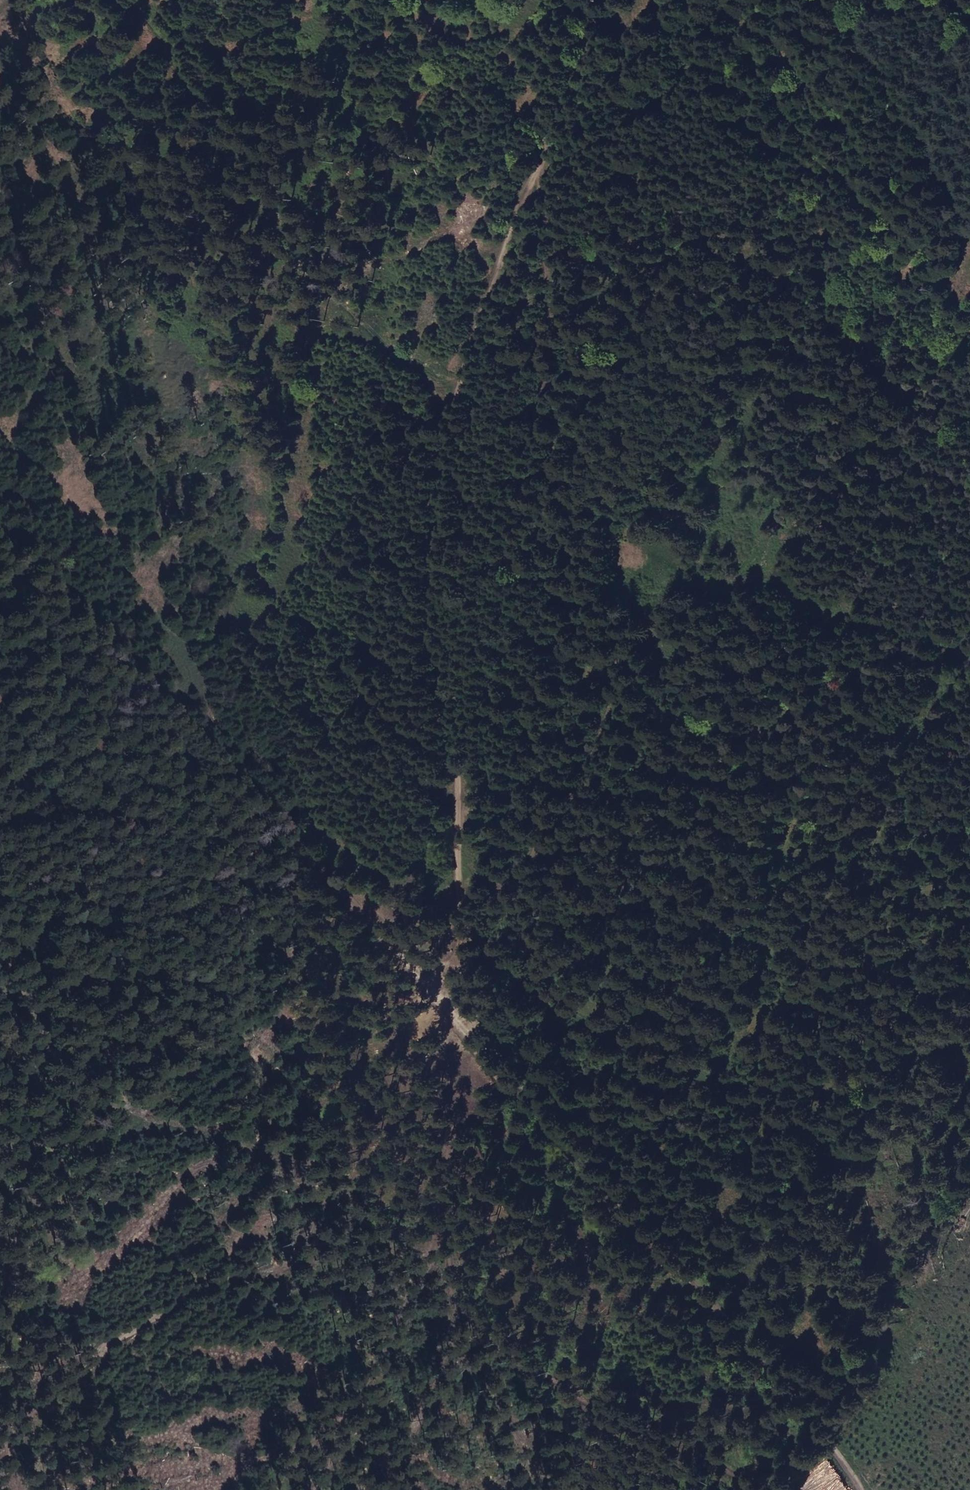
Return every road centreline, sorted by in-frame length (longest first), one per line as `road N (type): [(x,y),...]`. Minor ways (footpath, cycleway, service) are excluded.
road 1 (track): [(855,1489),(825,1434),(748,1335),(443,997),(456,916),(435,549),(448,422),(487,293),(568,100),(589,0)]
road 2 (track): [(0,525),(110,658),(443,997)]

